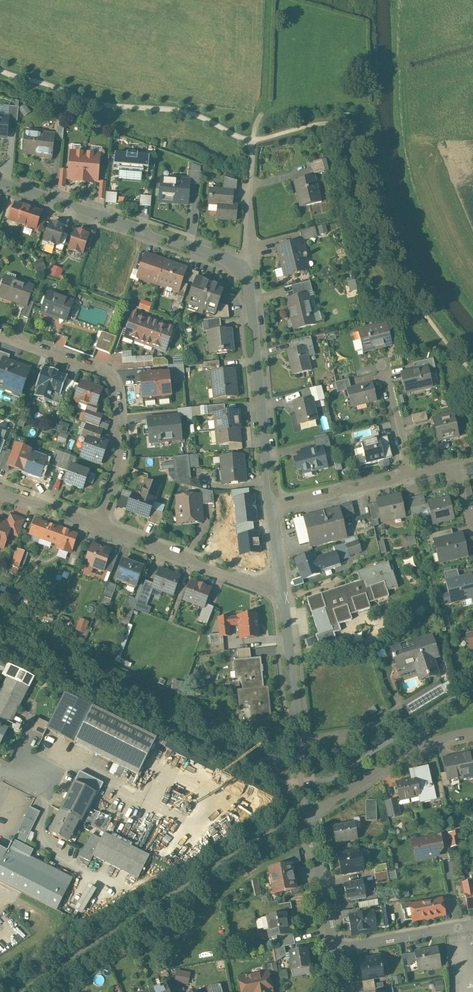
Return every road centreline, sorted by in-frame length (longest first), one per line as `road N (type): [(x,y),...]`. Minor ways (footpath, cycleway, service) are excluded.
road 1 (residential): [(0,179),(245,268),(271,508)]
road 2 (residential): [(0,334),(111,378),(121,461),(98,526)]
road 3 (residential): [(280,582),(309,814)]
road 4 (residential): [(98,526),(259,583),(280,582)]
road 5 (residential): [(309,814),(430,744),(472,734)]
road 6 (residential): [(409,478),(271,508)]
road 7 (residential): [(337,947),(472,923)]
road 8 (residential): [(337,947),(309,814)]

